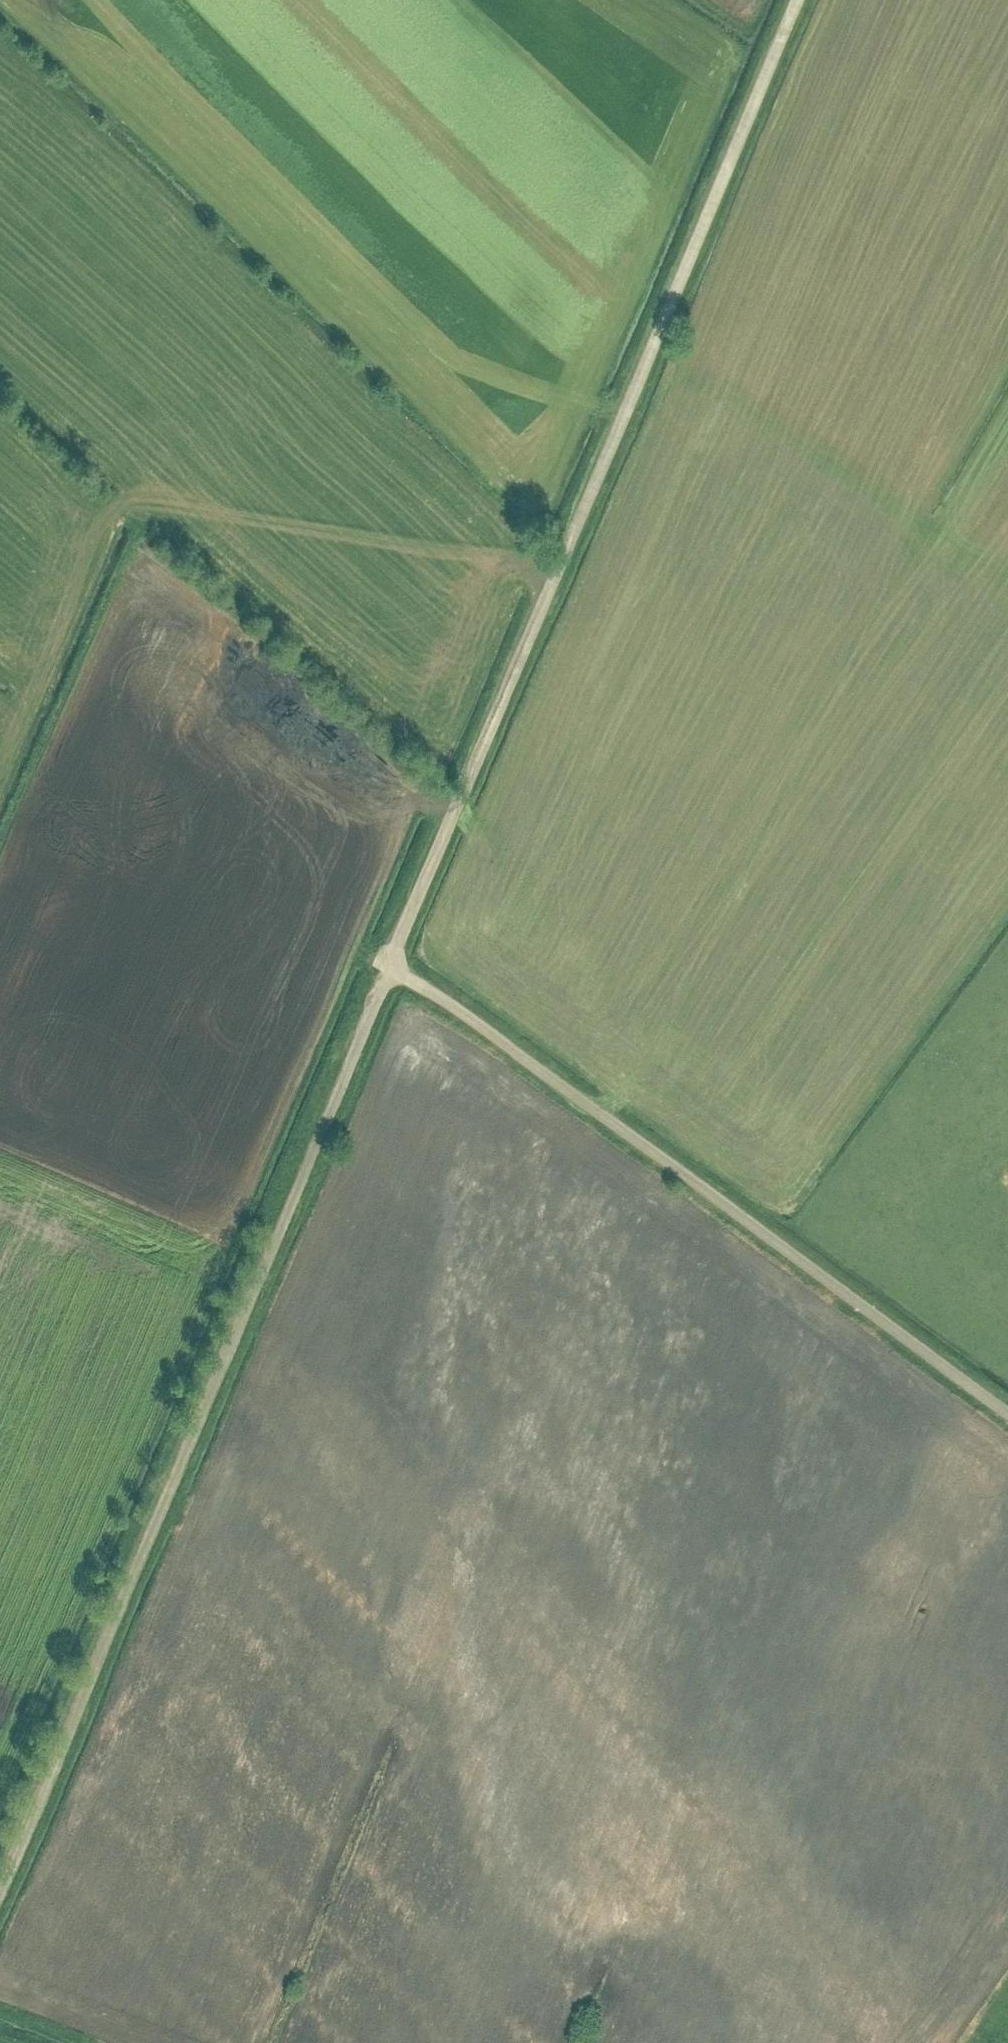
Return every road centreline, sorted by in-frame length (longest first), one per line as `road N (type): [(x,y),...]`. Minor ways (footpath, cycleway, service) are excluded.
road 1 (unclassified): [(388,962),(796,0)]
road 2 (unclassified): [(388,962),(0,1884)]
road 3 (unclassified): [(1007,1411),(388,962)]

